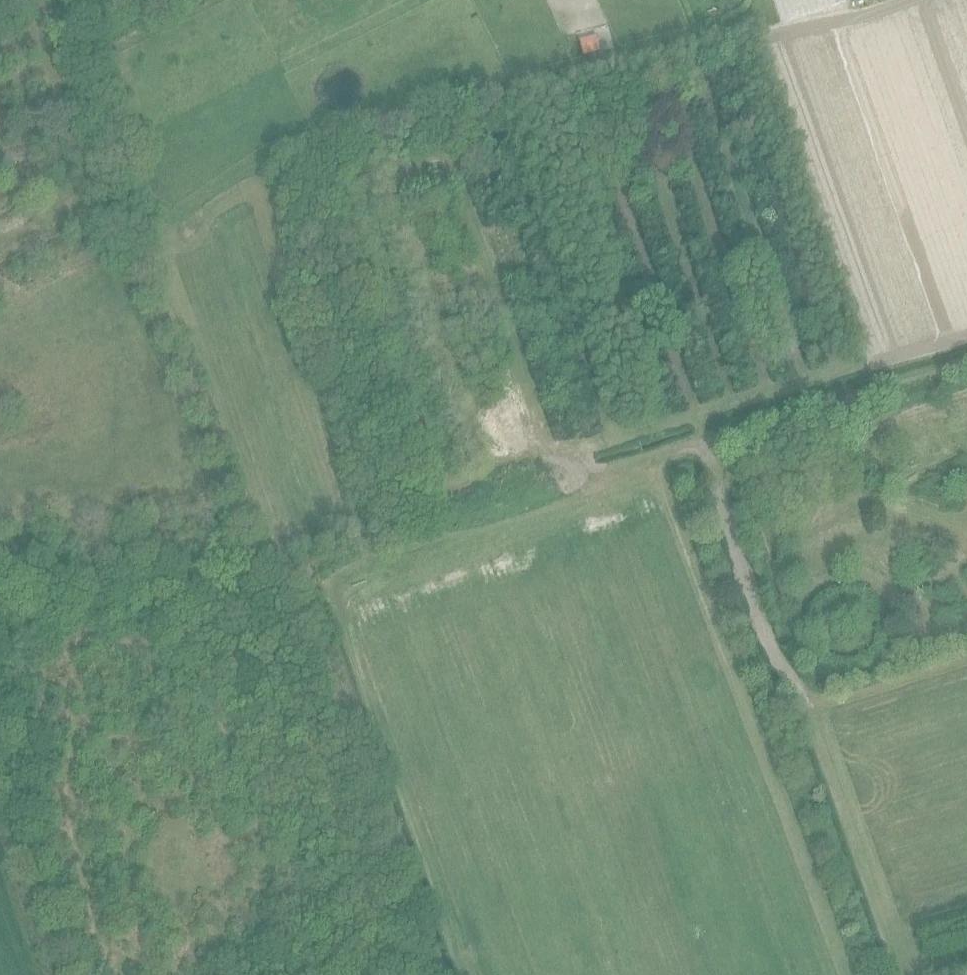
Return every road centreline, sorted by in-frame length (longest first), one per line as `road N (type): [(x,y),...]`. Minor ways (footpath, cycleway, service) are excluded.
road 1 (track): [(446,974),(318,592),(597,486),(577,446),(554,450),(469,206)]
road 2 (track): [(837,724),(772,655),(704,446),(597,486)]
road 3 (track): [(704,446),(966,361)]

